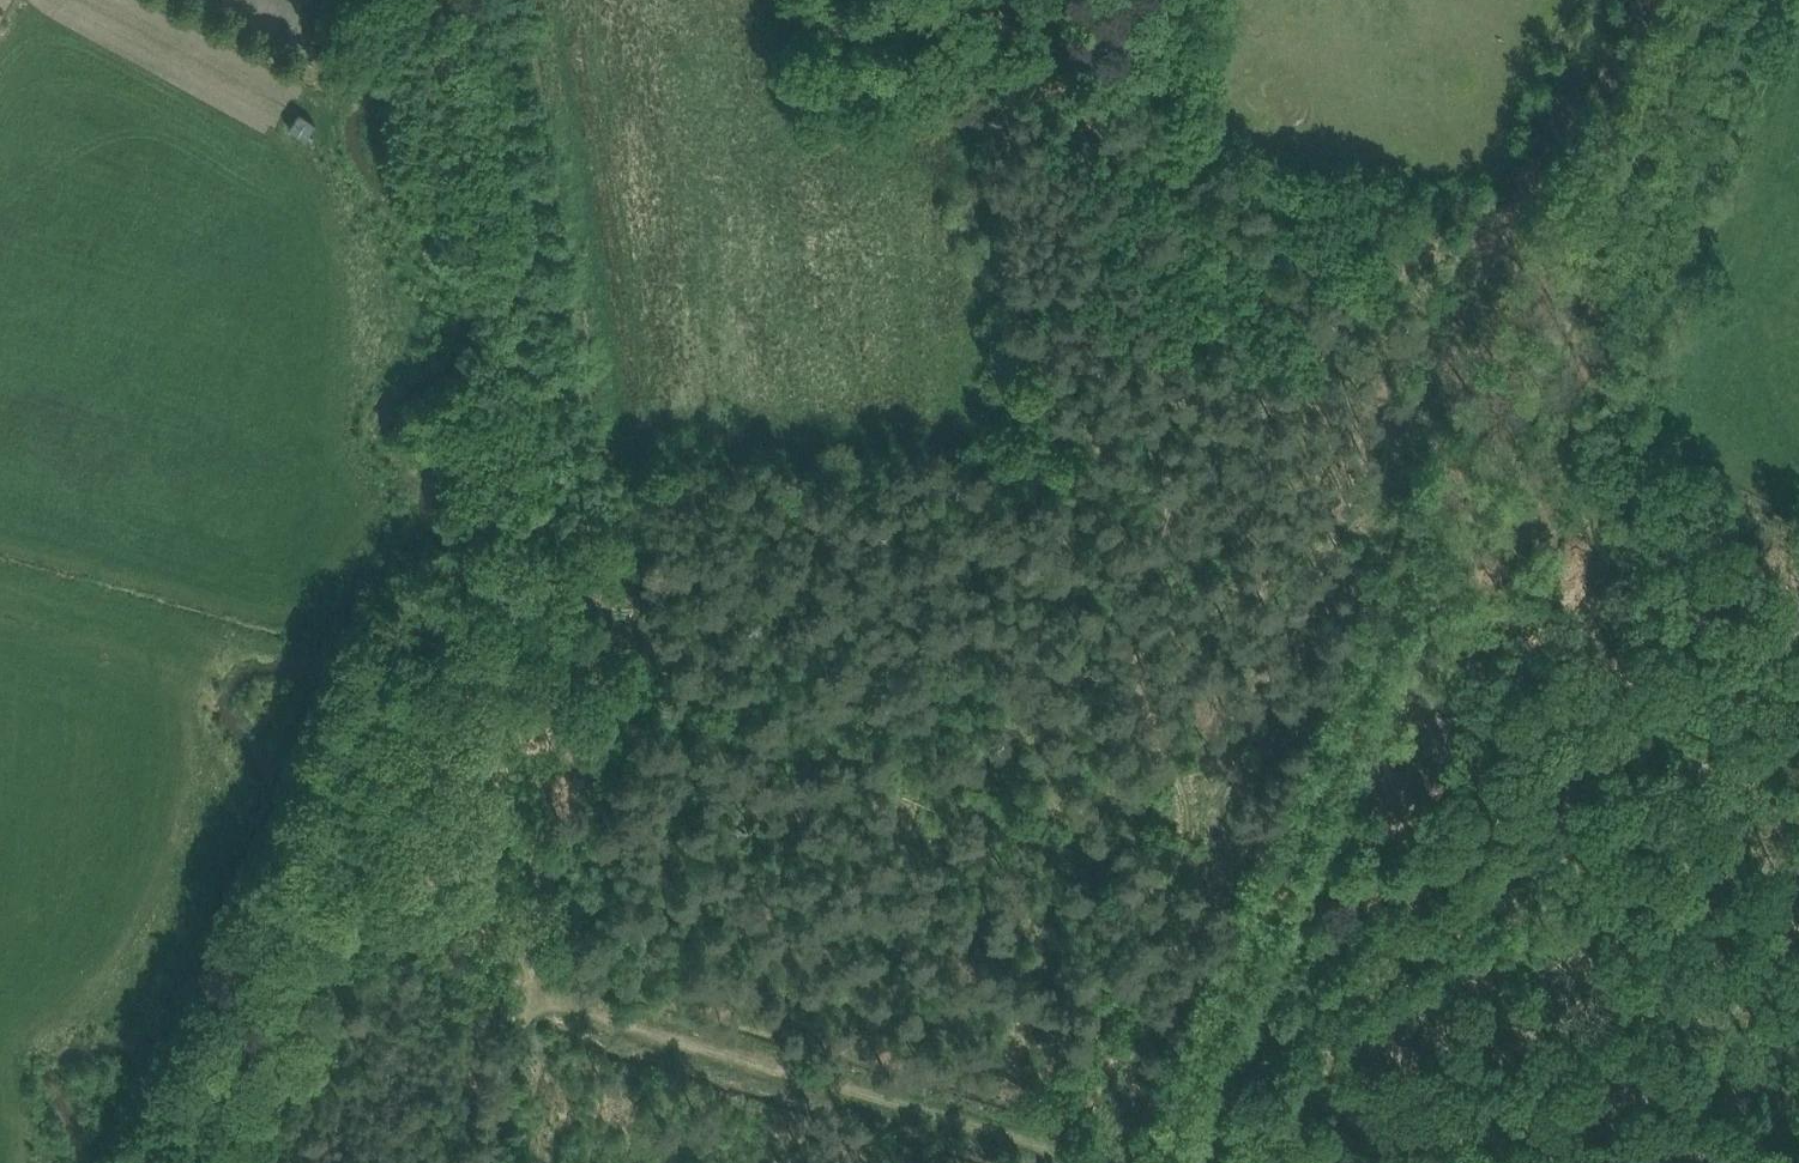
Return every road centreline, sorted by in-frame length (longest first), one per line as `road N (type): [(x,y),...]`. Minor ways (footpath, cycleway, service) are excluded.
road 1 (unclassified): [(1178,1162),(1220,1083),(1673,0)]
road 2 (track): [(525,987),(1060,1151)]

